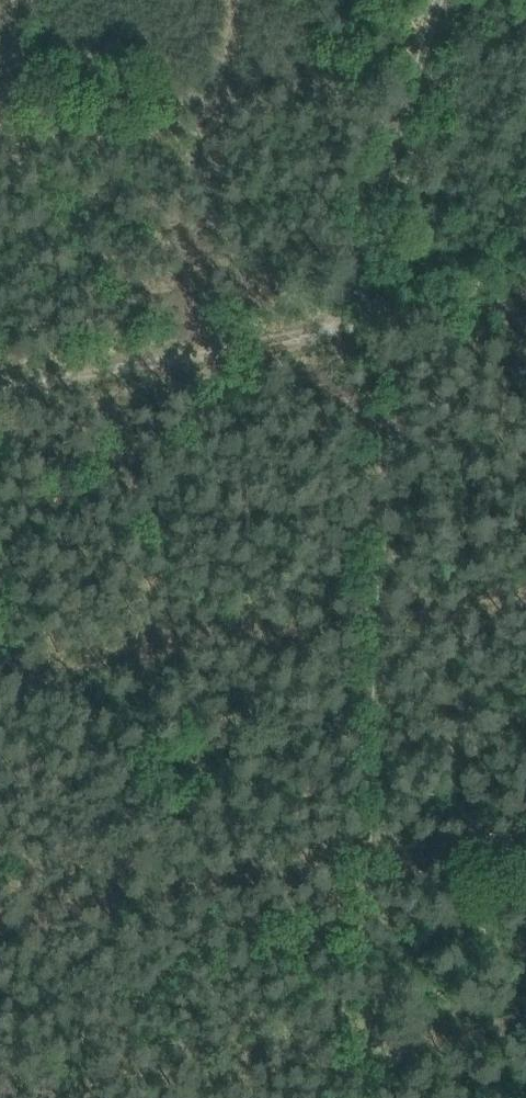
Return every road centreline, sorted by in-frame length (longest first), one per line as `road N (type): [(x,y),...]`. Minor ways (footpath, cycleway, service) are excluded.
road 1 (track): [(355,935),(370,339)]
road 2 (track): [(0,385),(370,313)]
road 3 (track): [(439,0),(365,253),(370,313)]
road 4 (track): [(355,1097),(355,935)]
road 5 (track): [(525,282),(370,313)]

